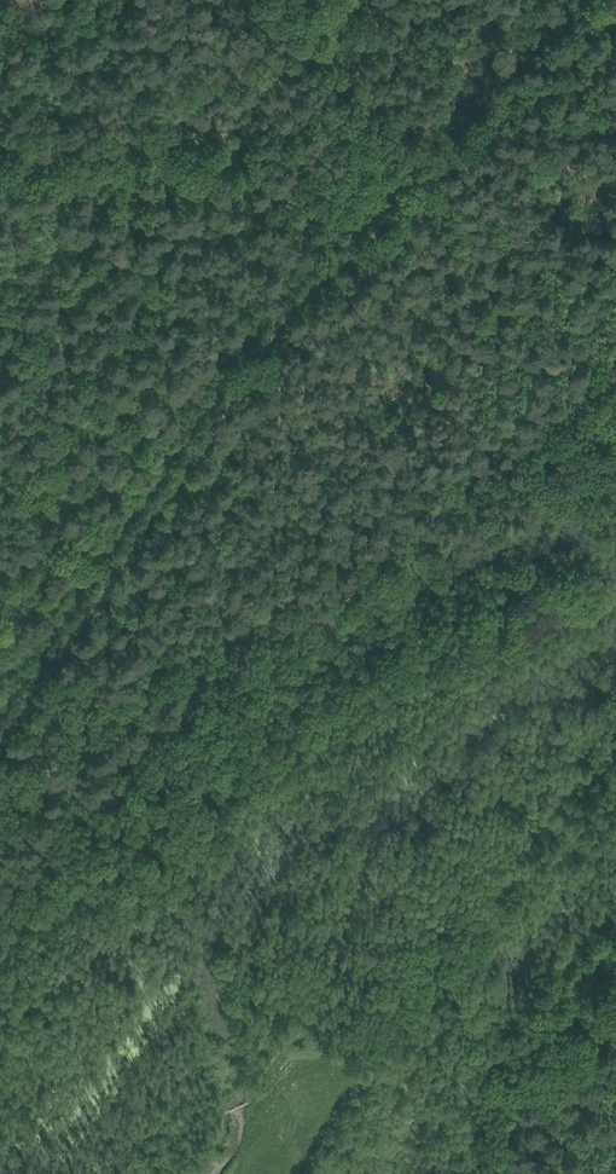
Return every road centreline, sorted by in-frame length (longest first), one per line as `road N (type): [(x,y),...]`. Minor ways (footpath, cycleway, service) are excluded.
road 1 (track): [(0,760),(154,513),(301,308),(445,182),(615,13)]

